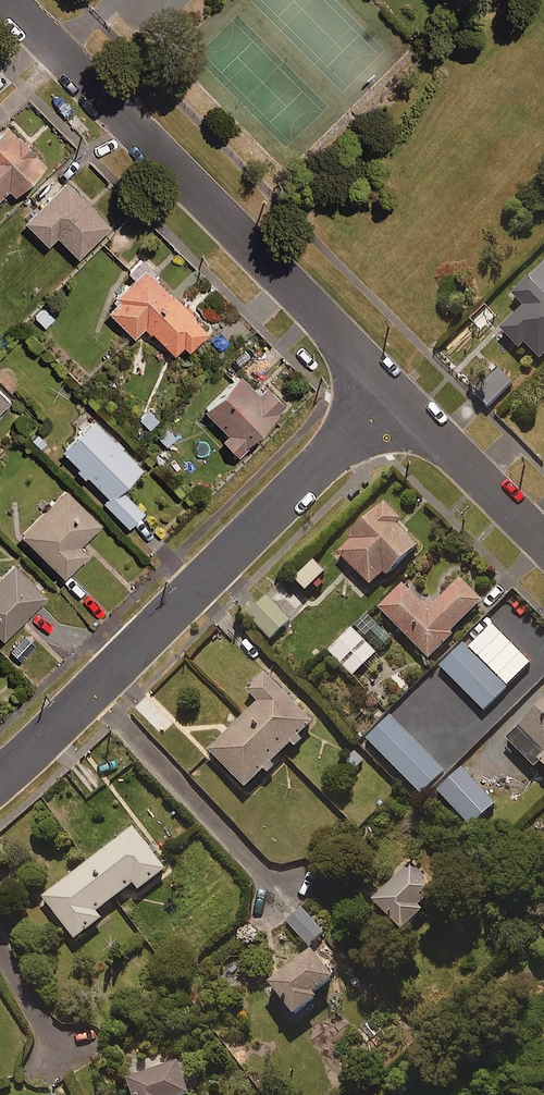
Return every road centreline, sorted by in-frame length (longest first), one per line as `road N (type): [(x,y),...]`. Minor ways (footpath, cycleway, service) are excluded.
road 1 (residential): [(393,391),(0,780)]
road 2 (residential): [(6,0),(393,391)]
road 3 (residential): [(393,391),(543,542)]

